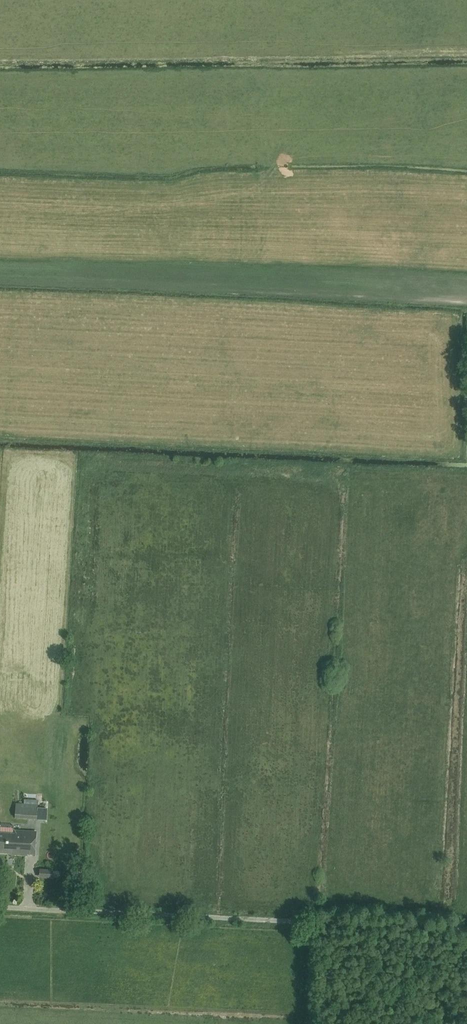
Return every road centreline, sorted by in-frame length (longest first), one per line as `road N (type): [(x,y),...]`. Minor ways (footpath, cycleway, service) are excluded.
road 1 (unclassified): [(0,907),(466,929)]
road 2 (track): [(466,299),(0,278)]

